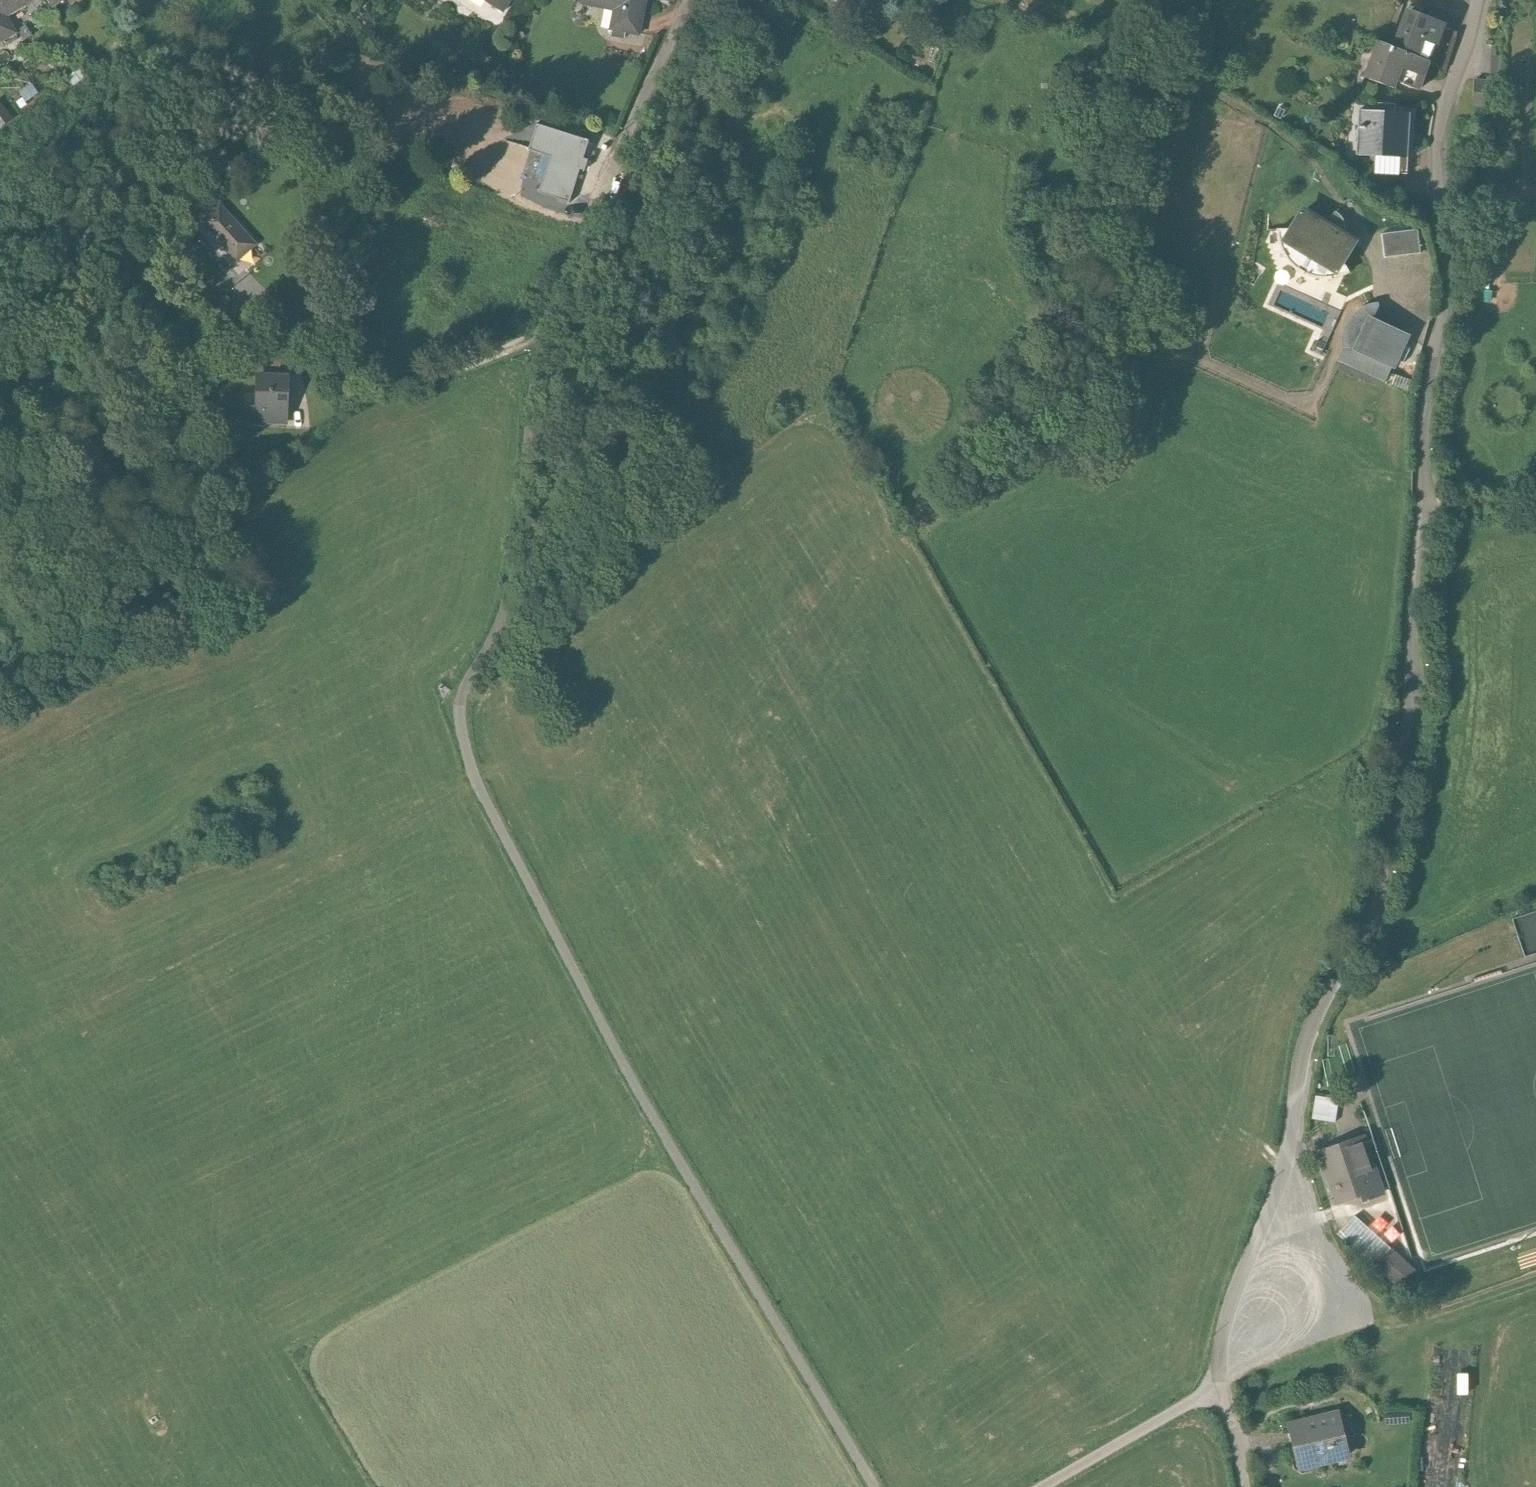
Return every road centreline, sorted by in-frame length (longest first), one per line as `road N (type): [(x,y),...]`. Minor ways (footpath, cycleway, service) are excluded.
road 1 (track): [(546,360),(533,505),(501,622),(466,684),(459,722),(479,793),(648,1111),(875,1486)]
road 2 (residential): [(1421,454),(1451,256),(1441,132),(1481,0)]
road 3 (residential): [(709,0),(546,360)]
road 4 (track): [(1226,1375),(1038,1486)]

